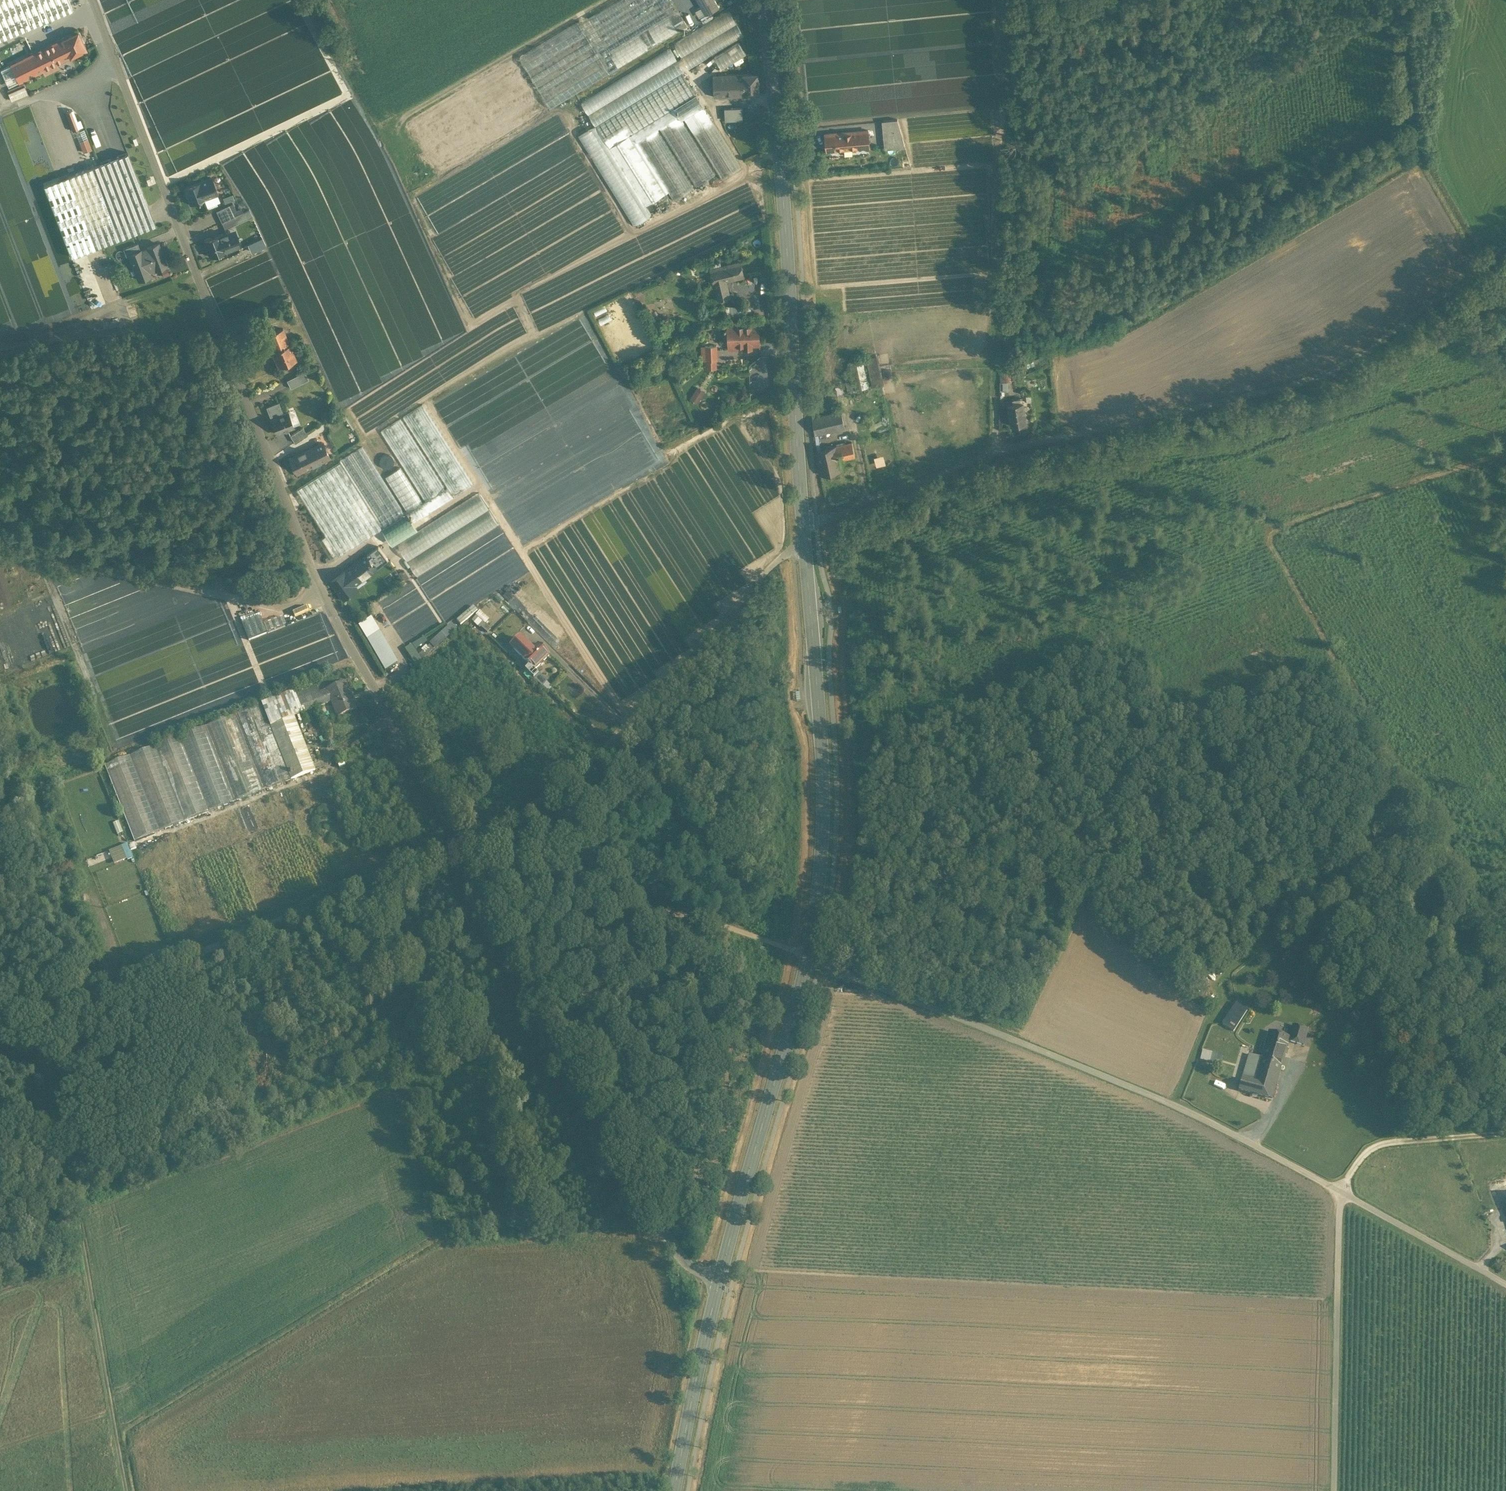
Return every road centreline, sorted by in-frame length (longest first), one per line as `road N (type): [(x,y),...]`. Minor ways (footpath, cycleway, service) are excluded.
road 1 (unclassified): [(92,0),(335,622),(470,838)]
road 2 (track): [(812,963),(470,838),(0,1027)]
road 3 (track): [(1505,256),(1328,376),(1023,445),(805,526)]
road 4 (unclassified): [(812,963),(1175,1104),(1340,1190)]
road 5 (secondary): [(761,0),(806,543)]
road 6 (unclassified): [(470,838),(674,1249),(722,1282)]
road 7 (track): [(131,1490),(42,1010)]
road 8 (unclassified): [(470,838),(498,831),(629,728),(781,555),(806,543)]
road 9 (secondary): [(806,543),(823,763),(812,963)]
road 10 (track): [(335,622),(0,553)]
road 11 (secondary): [(812,963),(722,1282)]
road 12 (unclassified): [(1340,1190),(1333,1490)]
road 13 (secondary): [(722,1282),(678,1490)]
road 14 (track): [(680,1481),(479,1490)]
road 15 (track): [(1340,1190),(1372,1146),(1404,1136),(1505,1132)]
road 16 (unclassified): [(1340,1190),(1505,1281)]

